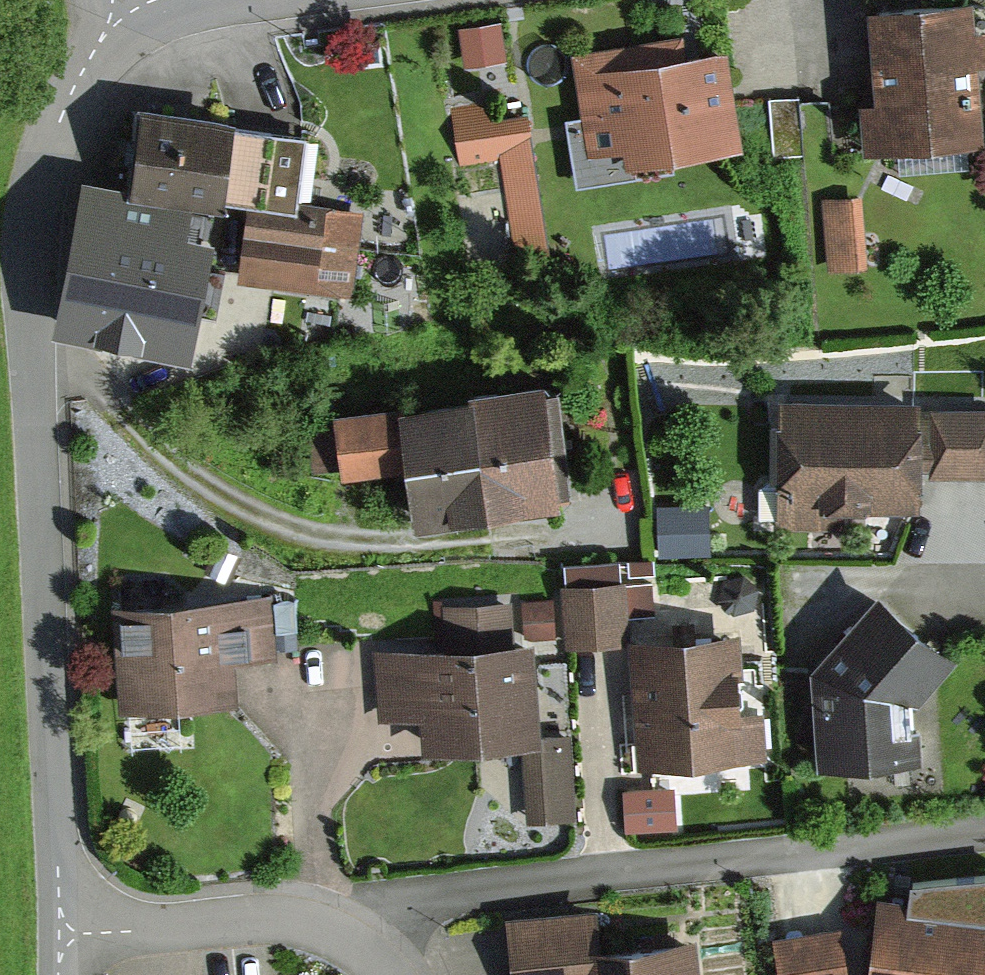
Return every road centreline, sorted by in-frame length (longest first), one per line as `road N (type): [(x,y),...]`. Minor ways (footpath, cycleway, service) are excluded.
road 1 (residential): [(31,361),(65,363),(208,487),(313,532),(371,542),(610,530)]
road 2 (residential): [(376,947),(428,903),(984,830)]
road 3 (residential): [(63,932),(31,361)]
road 4 (residential): [(31,361),(31,229),(44,162),(127,0)]
road 5 (residential): [(376,947),(270,908),(63,932)]

